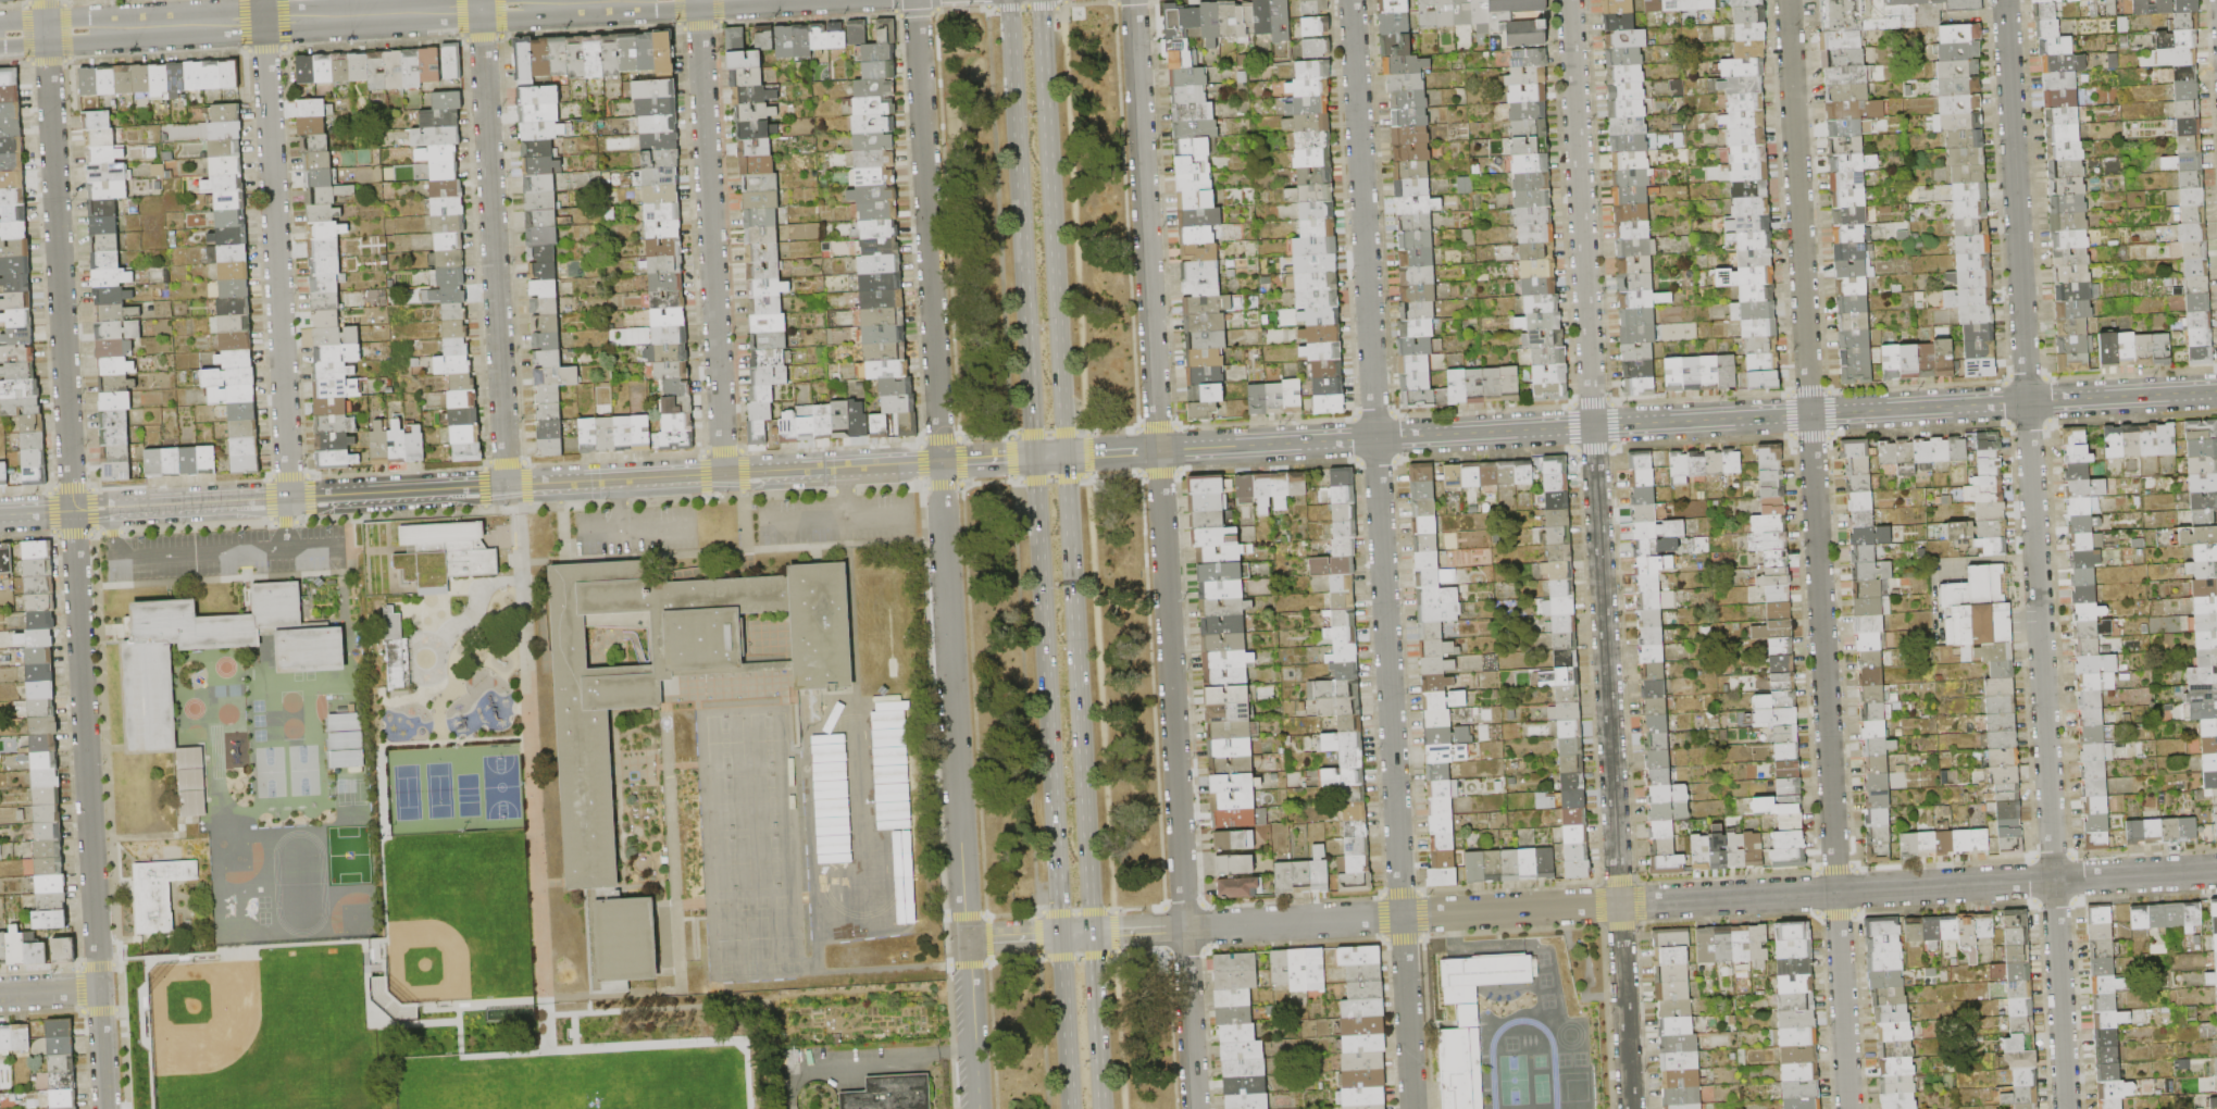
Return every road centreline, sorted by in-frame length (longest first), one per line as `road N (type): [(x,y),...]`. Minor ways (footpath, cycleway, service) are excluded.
road 1 (residential): [(2216,392),(1066,456)]
road 2 (residential): [(1351,0),(1413,1108)]
road 3 (residential): [(2005,0),(2066,1108)]
road 4 (residential): [(1569,0),(1630,1108)]
road 5 (residential): [(1787,0),(1848,1108)]
road 6 (residential): [(1194,1108),(1133,0)]
road 7 (residential): [(916,0),(977,1108)]
road 8 (residential): [(1034,458),(73,511)]
road 9 (residential): [(73,511),(107,1108)]
road 10 (tertiary): [(643,0),(46,33)]
road 11 (residential): [(2216,871),(1619,904)]
road 12 (residential): [(262,0),(289,499)]
road 13 (residential): [(480,0),(507,487)]
road 14 (residential): [(46,33),(73,511)]
road 15 (secondary): [(1034,458),(1060,935)]
road 16 (secondary): [(1092,933),(1066,456)]
road 17 (residential): [(697,0),(724,475)]
road 18 (secondary): [(1009,0),(1034,458)]
road 19 (secondary): [(1066,456),(1040,0)]
road 20 (residential): [(1296,922),(1092,933)]
road 21 (secondary): [(1102,1108),(1092,933)]
road 22 (secondary): [(1060,935),(1070,1108)]

